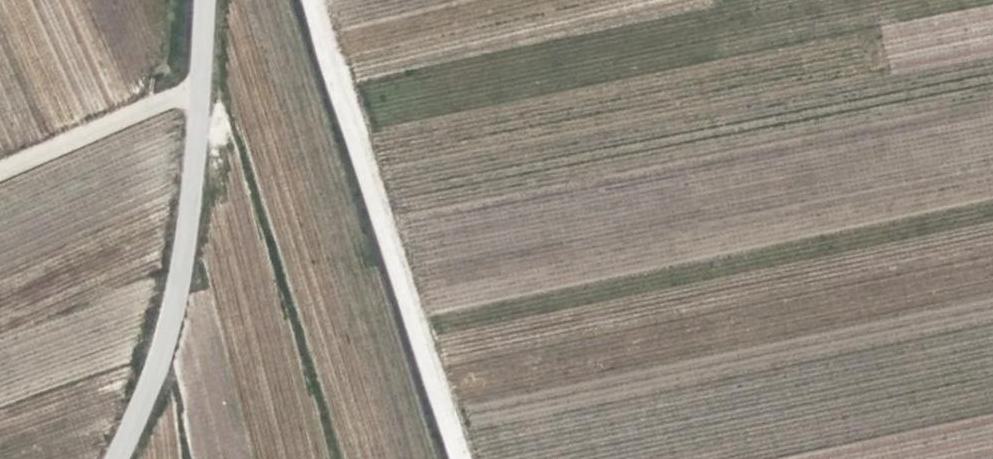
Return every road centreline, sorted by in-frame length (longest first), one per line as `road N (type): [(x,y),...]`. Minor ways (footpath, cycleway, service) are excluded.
road 1 (track): [(305,0),(459,458)]
road 2 (unclassified): [(106,458),(168,320),(193,85)]
road 3 (unclassified): [(0,166),(193,85)]

